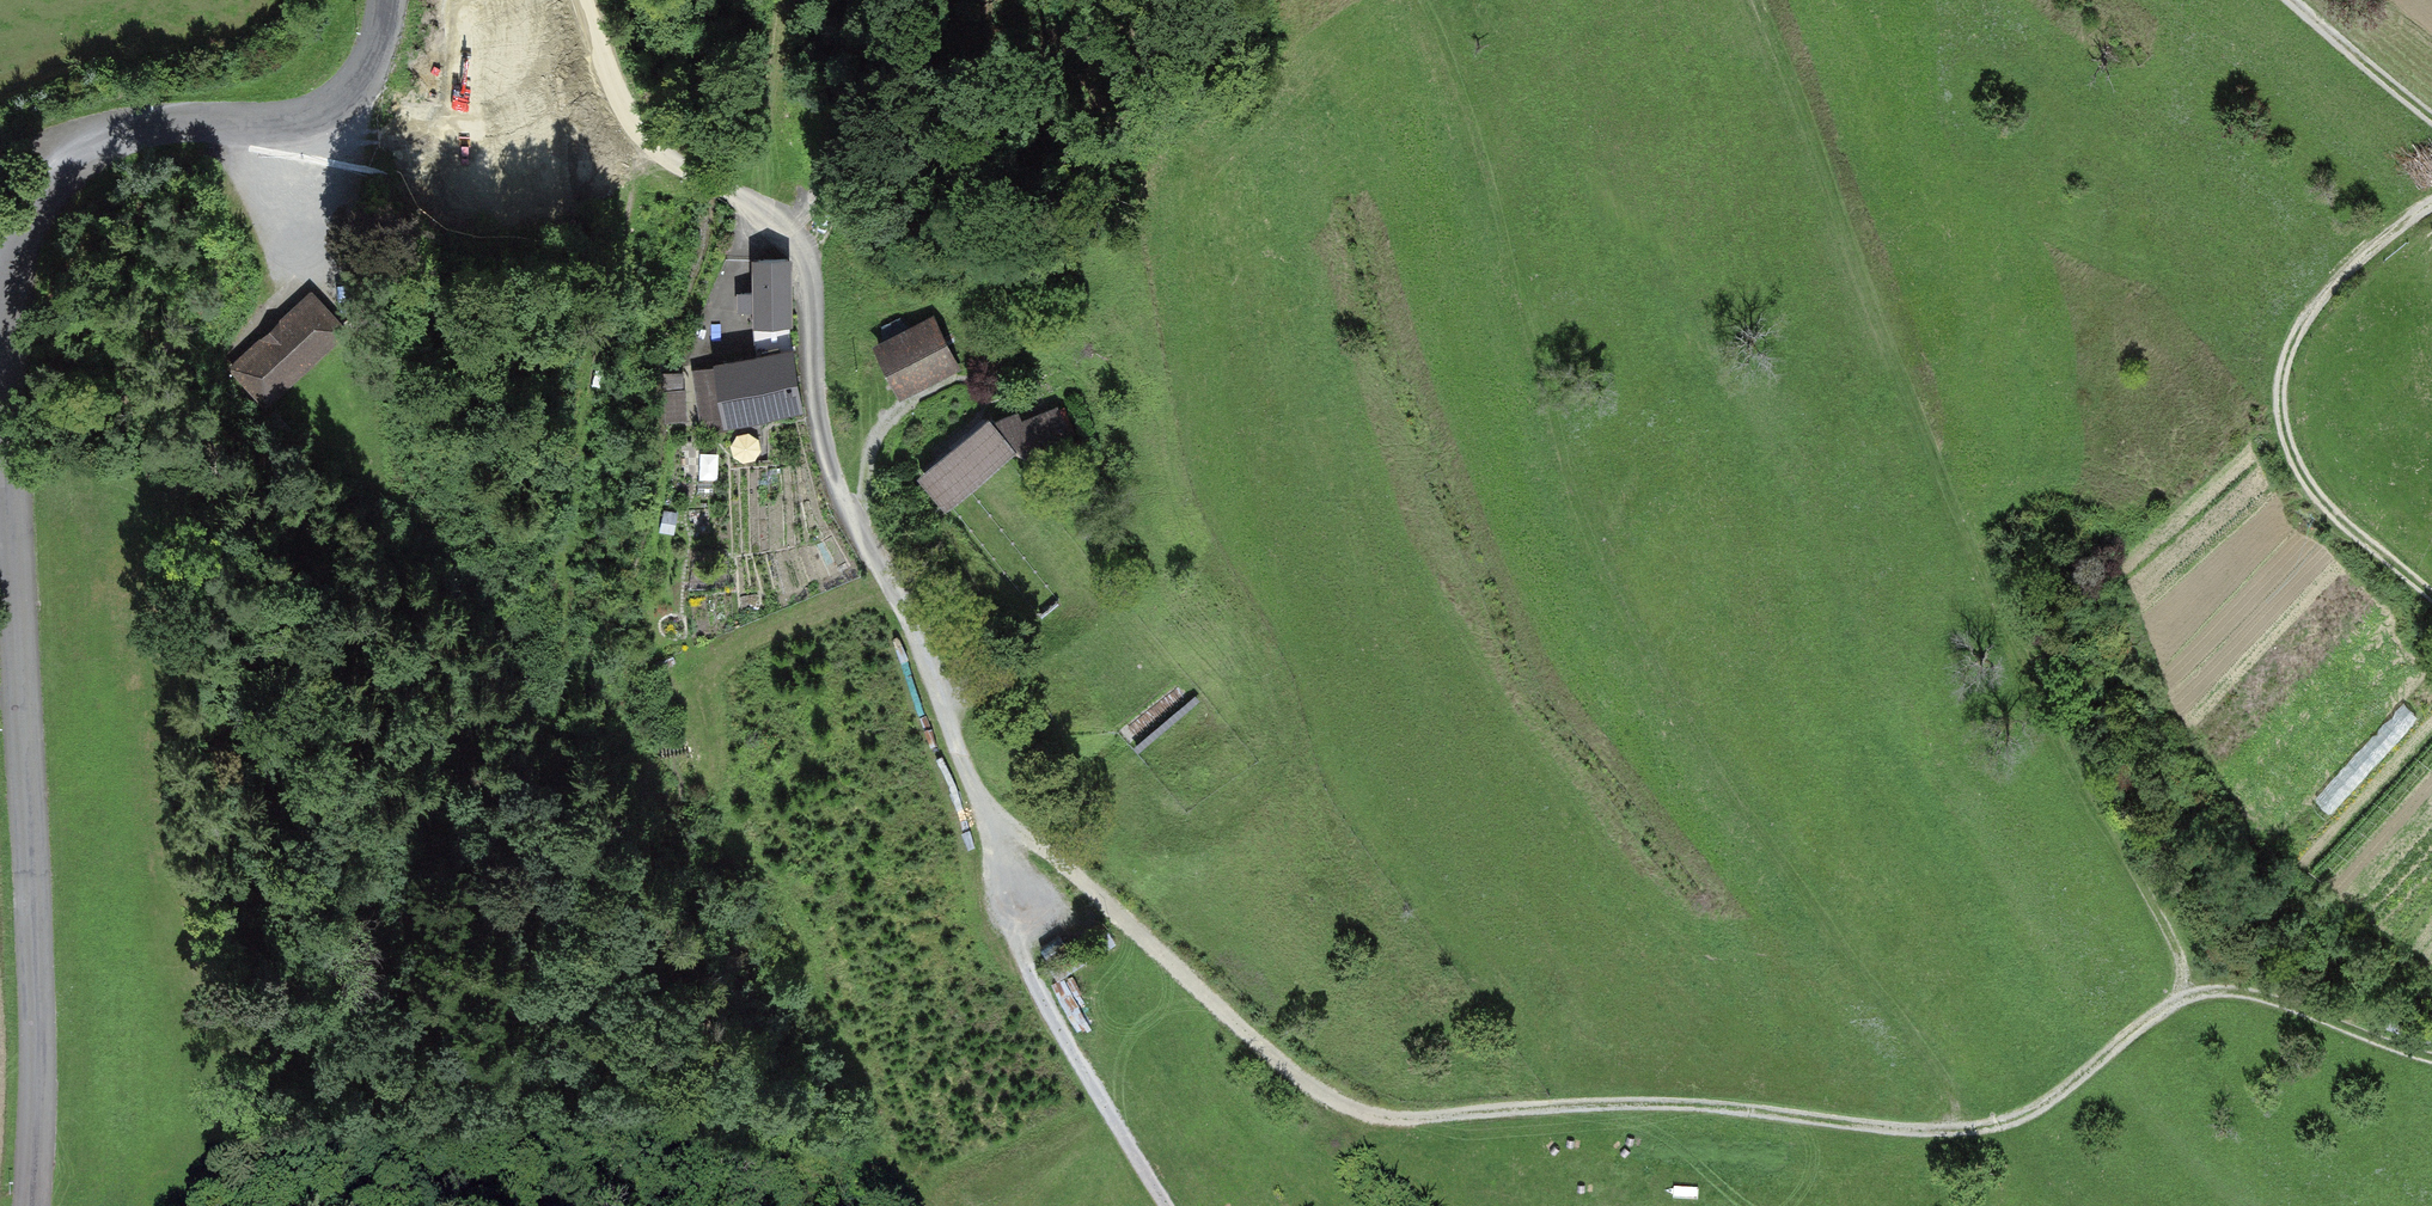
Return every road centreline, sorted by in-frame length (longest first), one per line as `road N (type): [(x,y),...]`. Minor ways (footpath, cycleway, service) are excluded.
road 1 (track): [(2431,1061),(2259,996),(2190,992),(2060,1097),(1981,1125),(1713,1108),(1373,1118),(1266,1050),(983,806),(1037,987),(1169,1205)]
road 2 (track): [(1421,0),(1490,139),(1551,409),(1633,621),(1779,866),(1981,1125)]
road 3 (track): [(634,94),(553,515),(565,967),(607,1205)]
road 4 (track): [(1753,0),(1954,513),(2036,700),(2180,951),(2190,992)]
road 5 (unclassified): [(19,237),(2,327),(35,976),(30,1205)]
road 6 (residential): [(983,806),(820,430),(807,259),(773,217),(678,169),(575,0)]
road 7 (track): [(2431,211),(2376,250),(2301,330),(2281,398),(2299,468),(2343,524),(2431,597)]
road 8 (unclassified): [(386,0),(371,67),(353,91),(310,115),(139,128),(87,145),(49,185),(19,237)]
road 9 (track): [(2431,120),(2290,0)]

